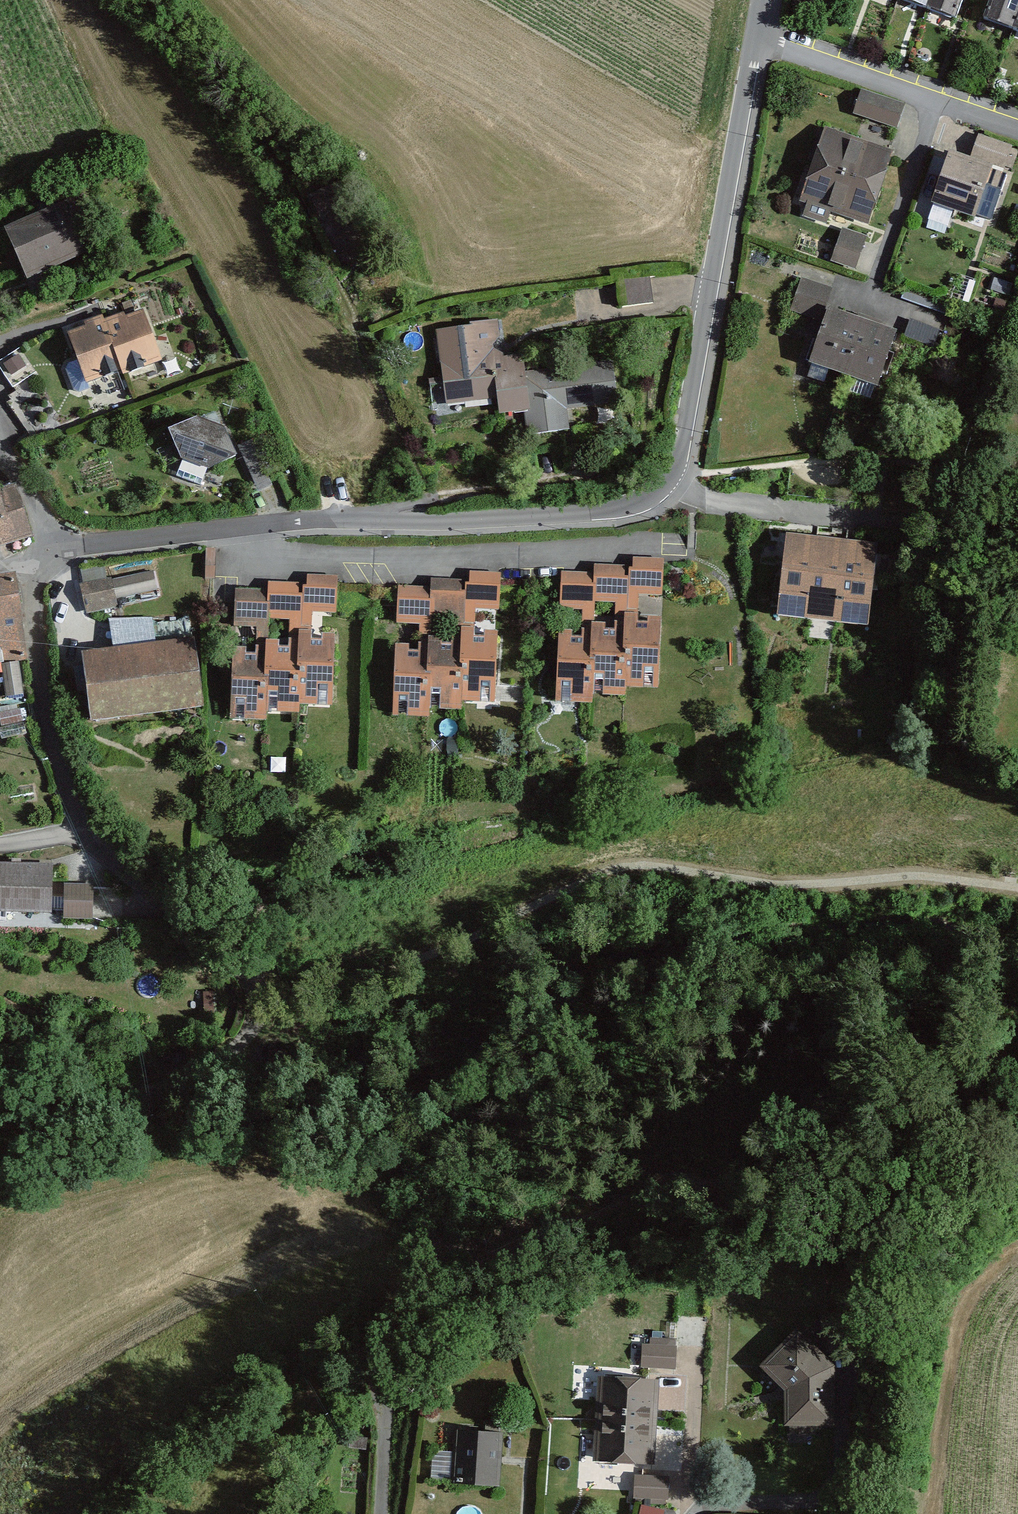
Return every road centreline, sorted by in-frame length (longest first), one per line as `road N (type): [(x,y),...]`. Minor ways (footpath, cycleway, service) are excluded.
road 1 (residential): [(759,33),(693,413),(683,452),(658,492),(593,515),(316,523),(61,555)]
road 2 (unclassified): [(0,1160),(52,1116),(168,1084),(237,1049),(258,1000),(248,963),(97,848),(75,810),(41,682),(28,564)]
road 3 (track): [(1017,888),(922,876),(806,882),(623,868),(344,993),(289,1005),(258,1000)]
road 4 (residential): [(868,306),(942,98)]
road 5 (residential): [(759,33),(942,98)]
road 6 (residential): [(0,447),(61,555)]

